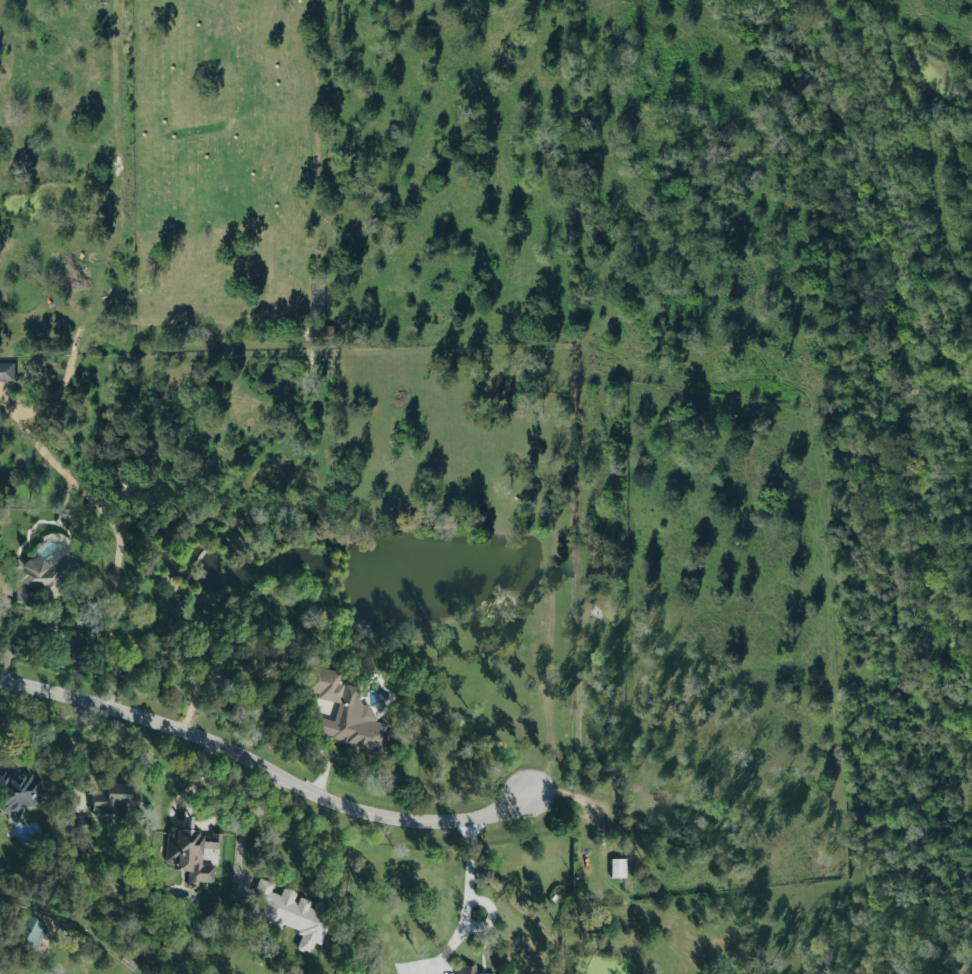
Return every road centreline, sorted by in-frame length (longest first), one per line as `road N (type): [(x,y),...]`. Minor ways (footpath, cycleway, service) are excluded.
road 1 (residential): [(0,672),(199,723),(333,789),(393,808),(470,812),(524,798)]

